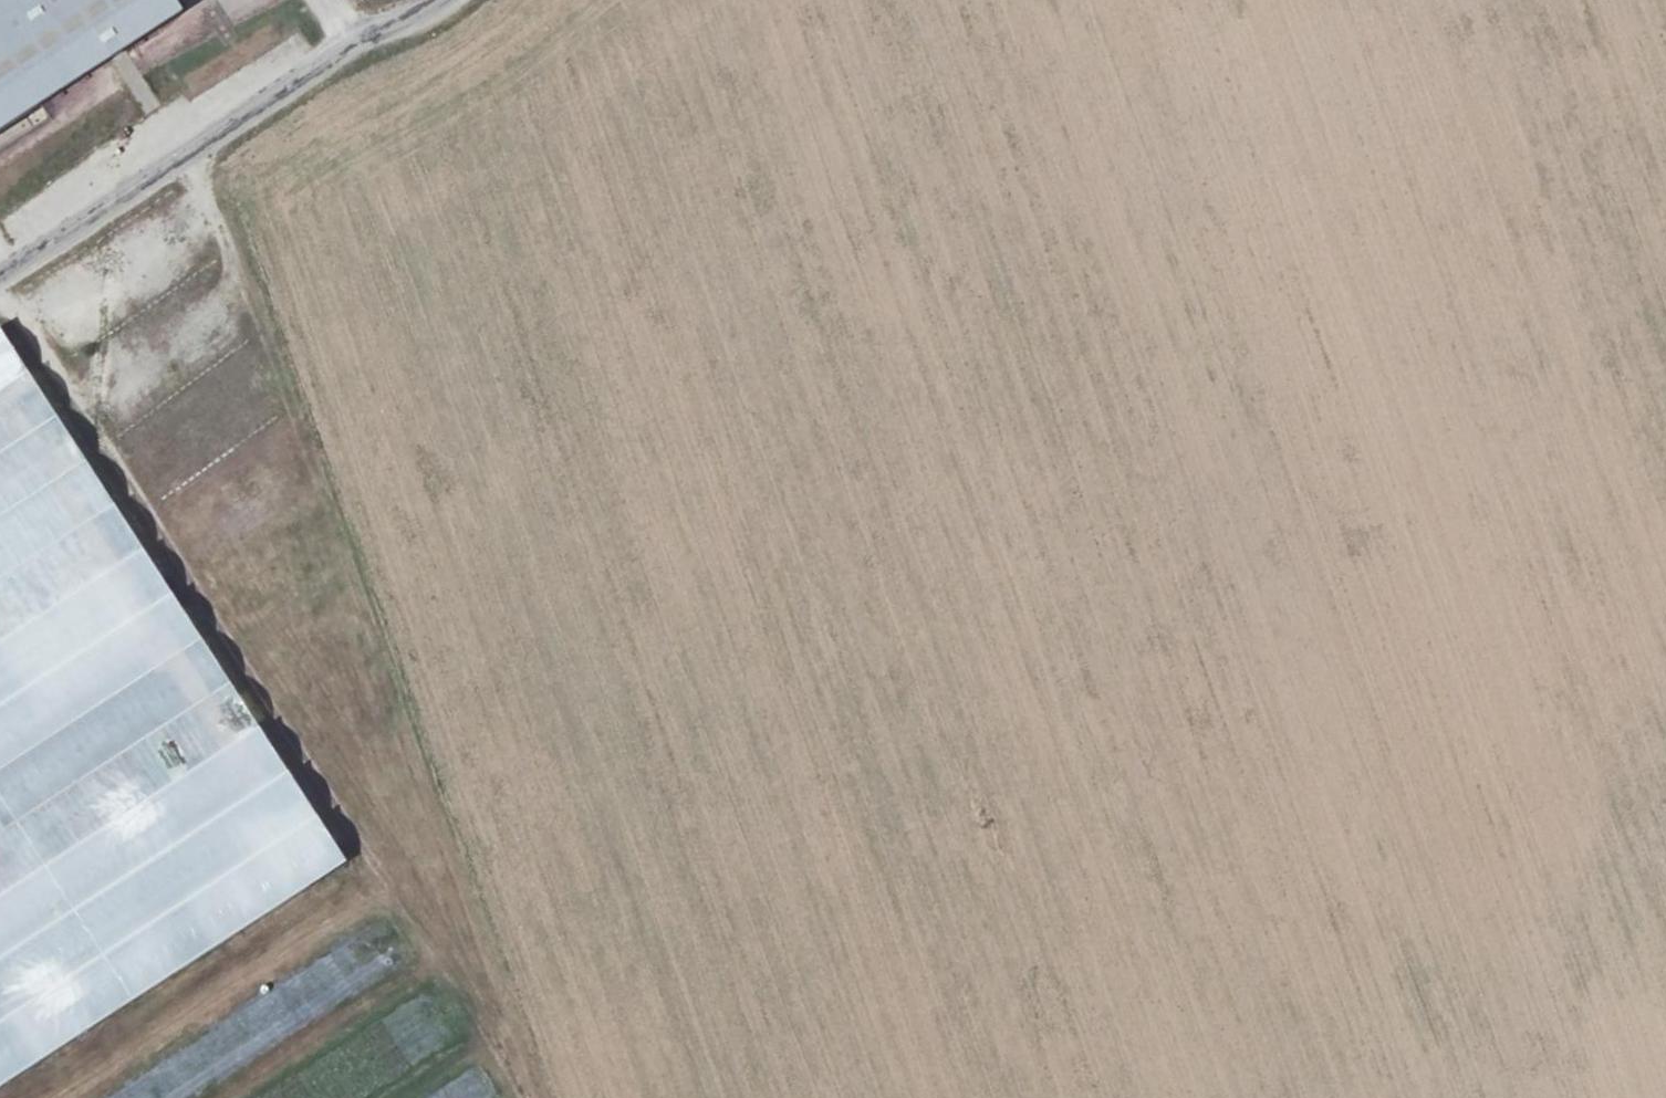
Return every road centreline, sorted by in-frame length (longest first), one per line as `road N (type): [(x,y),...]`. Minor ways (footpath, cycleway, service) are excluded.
road 1 (unclassified): [(0,278),(355,41),(452,0)]

